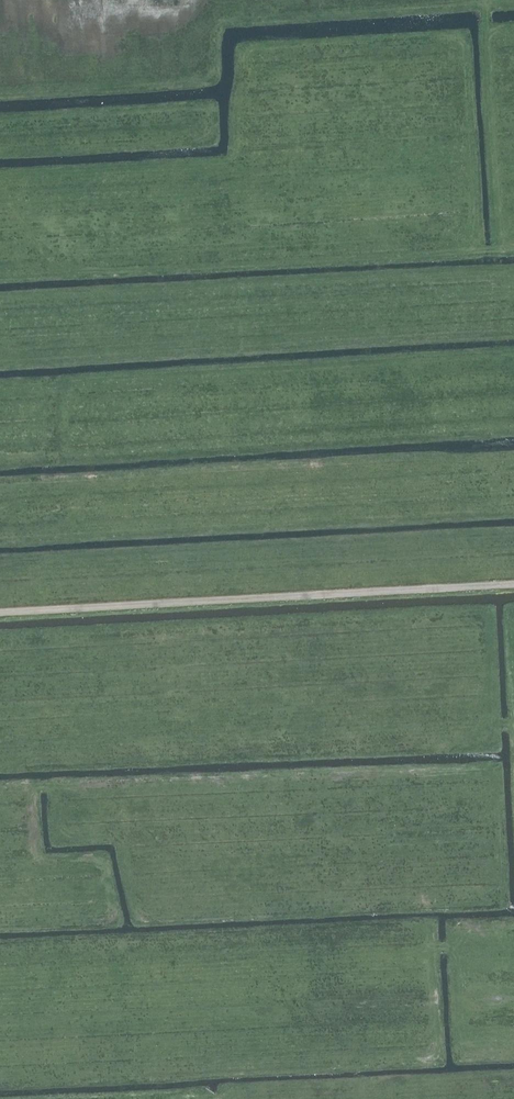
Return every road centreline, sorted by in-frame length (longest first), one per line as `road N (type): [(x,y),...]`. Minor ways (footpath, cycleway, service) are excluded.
road 1 (track): [(0,192),(67,271),(513,247)]
road 2 (track): [(0,613),(513,584)]

